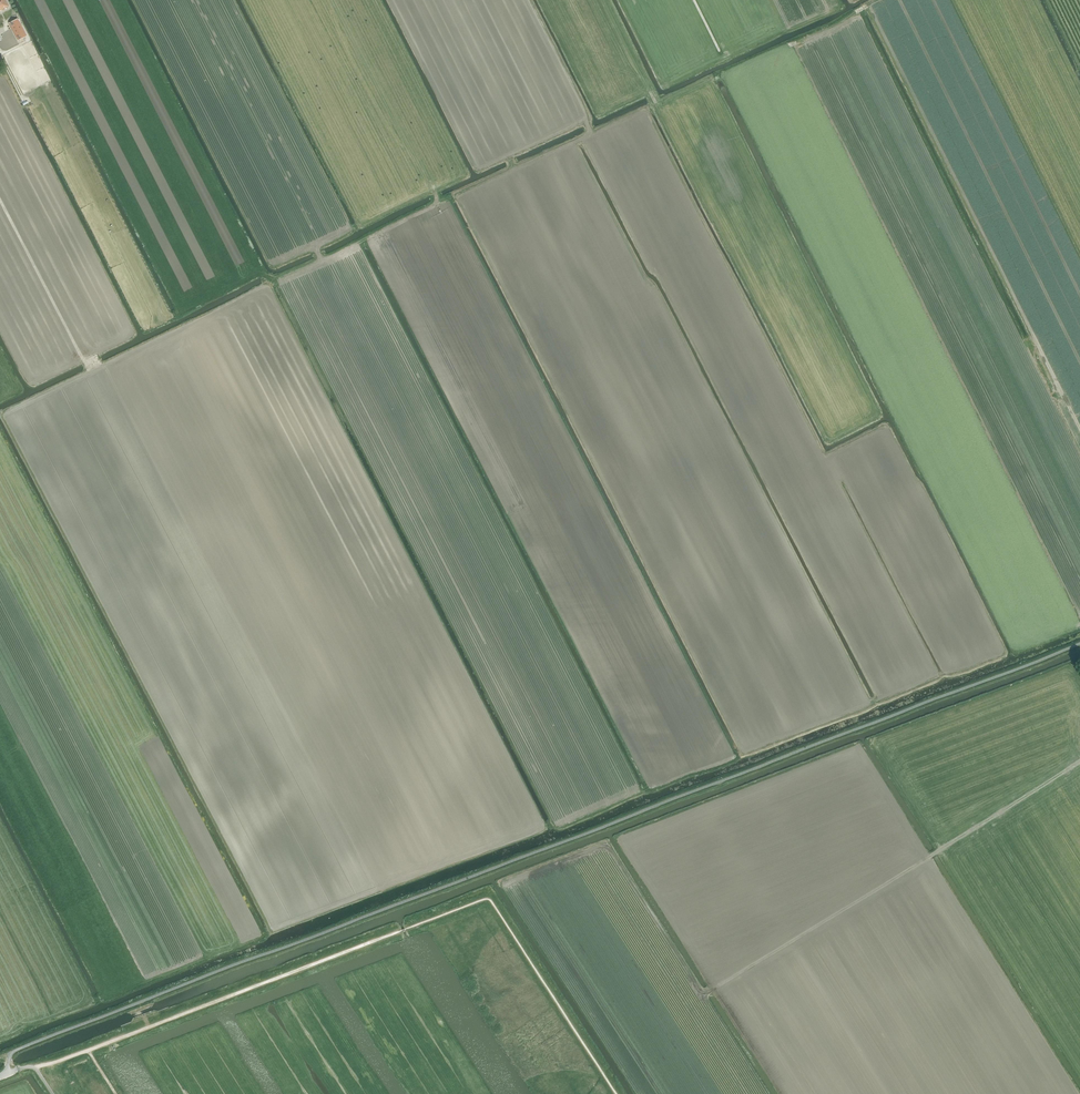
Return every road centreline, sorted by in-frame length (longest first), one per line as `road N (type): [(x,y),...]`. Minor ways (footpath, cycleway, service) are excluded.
road 1 (track): [(1045,640),(723,0)]
road 2 (track): [(645,1093),(707,992),(1079,762)]

